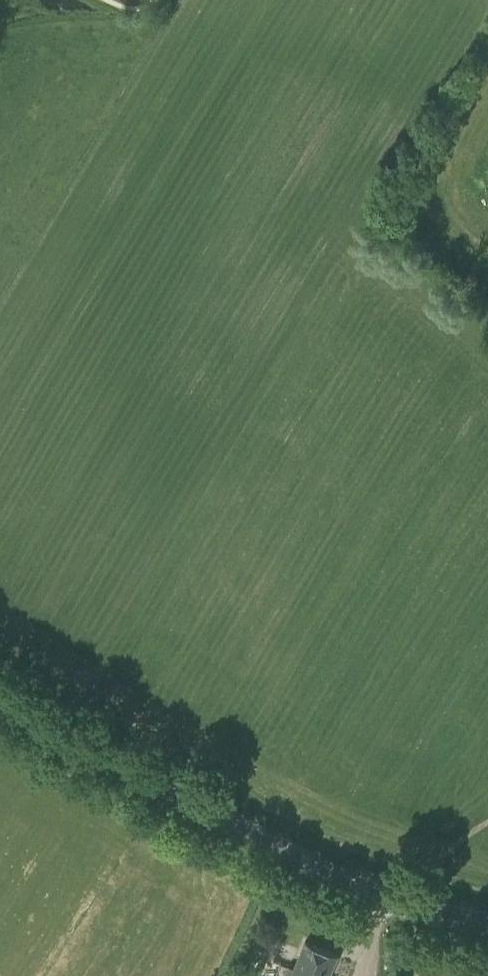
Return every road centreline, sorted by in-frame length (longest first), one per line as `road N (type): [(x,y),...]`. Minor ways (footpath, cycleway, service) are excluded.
road 1 (tertiary): [(487,923),(330,884),(0,691)]

